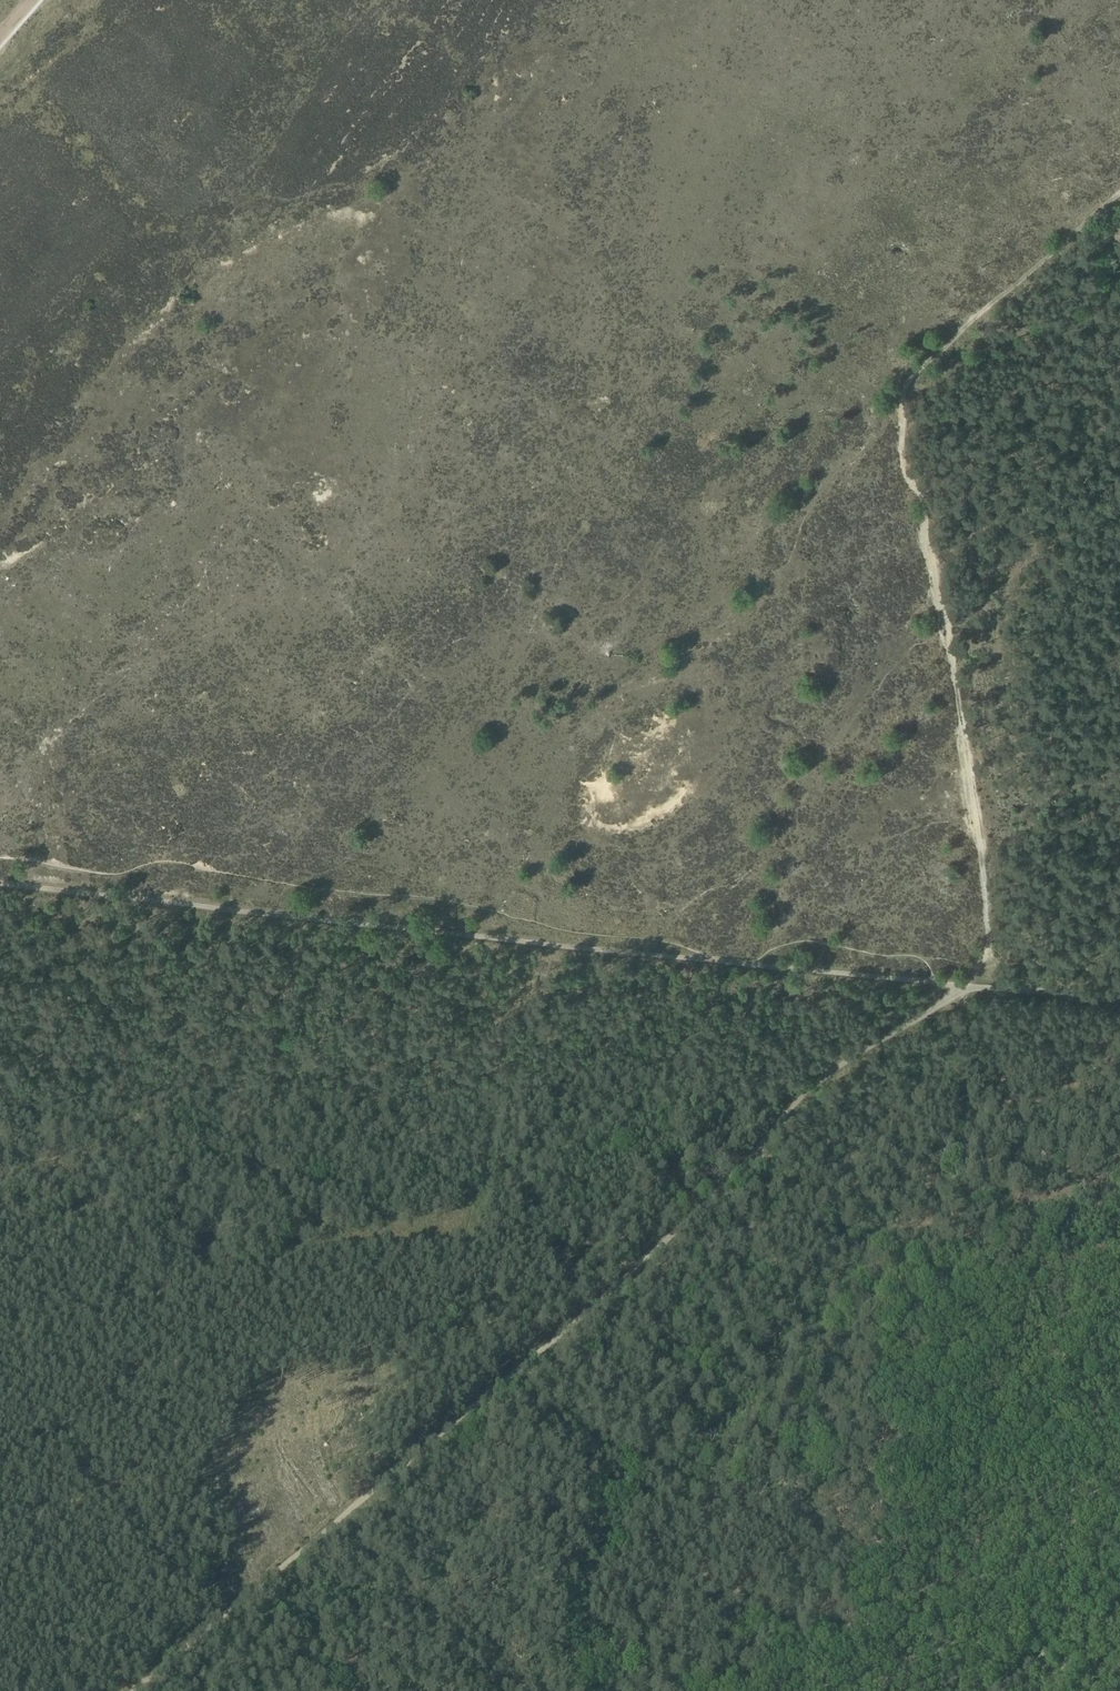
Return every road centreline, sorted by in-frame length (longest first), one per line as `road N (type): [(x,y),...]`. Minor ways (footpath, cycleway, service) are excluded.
road 1 (track): [(135,1690),(643,1262),(816,1082),(966,986)]
road 2 (track): [(966,986),(0,883)]
road 3 (track): [(986,987),(991,933),(973,785),(923,487),(908,468),(903,391),(1119,194)]
road 4 (track): [(1119,1002),(986,987)]

